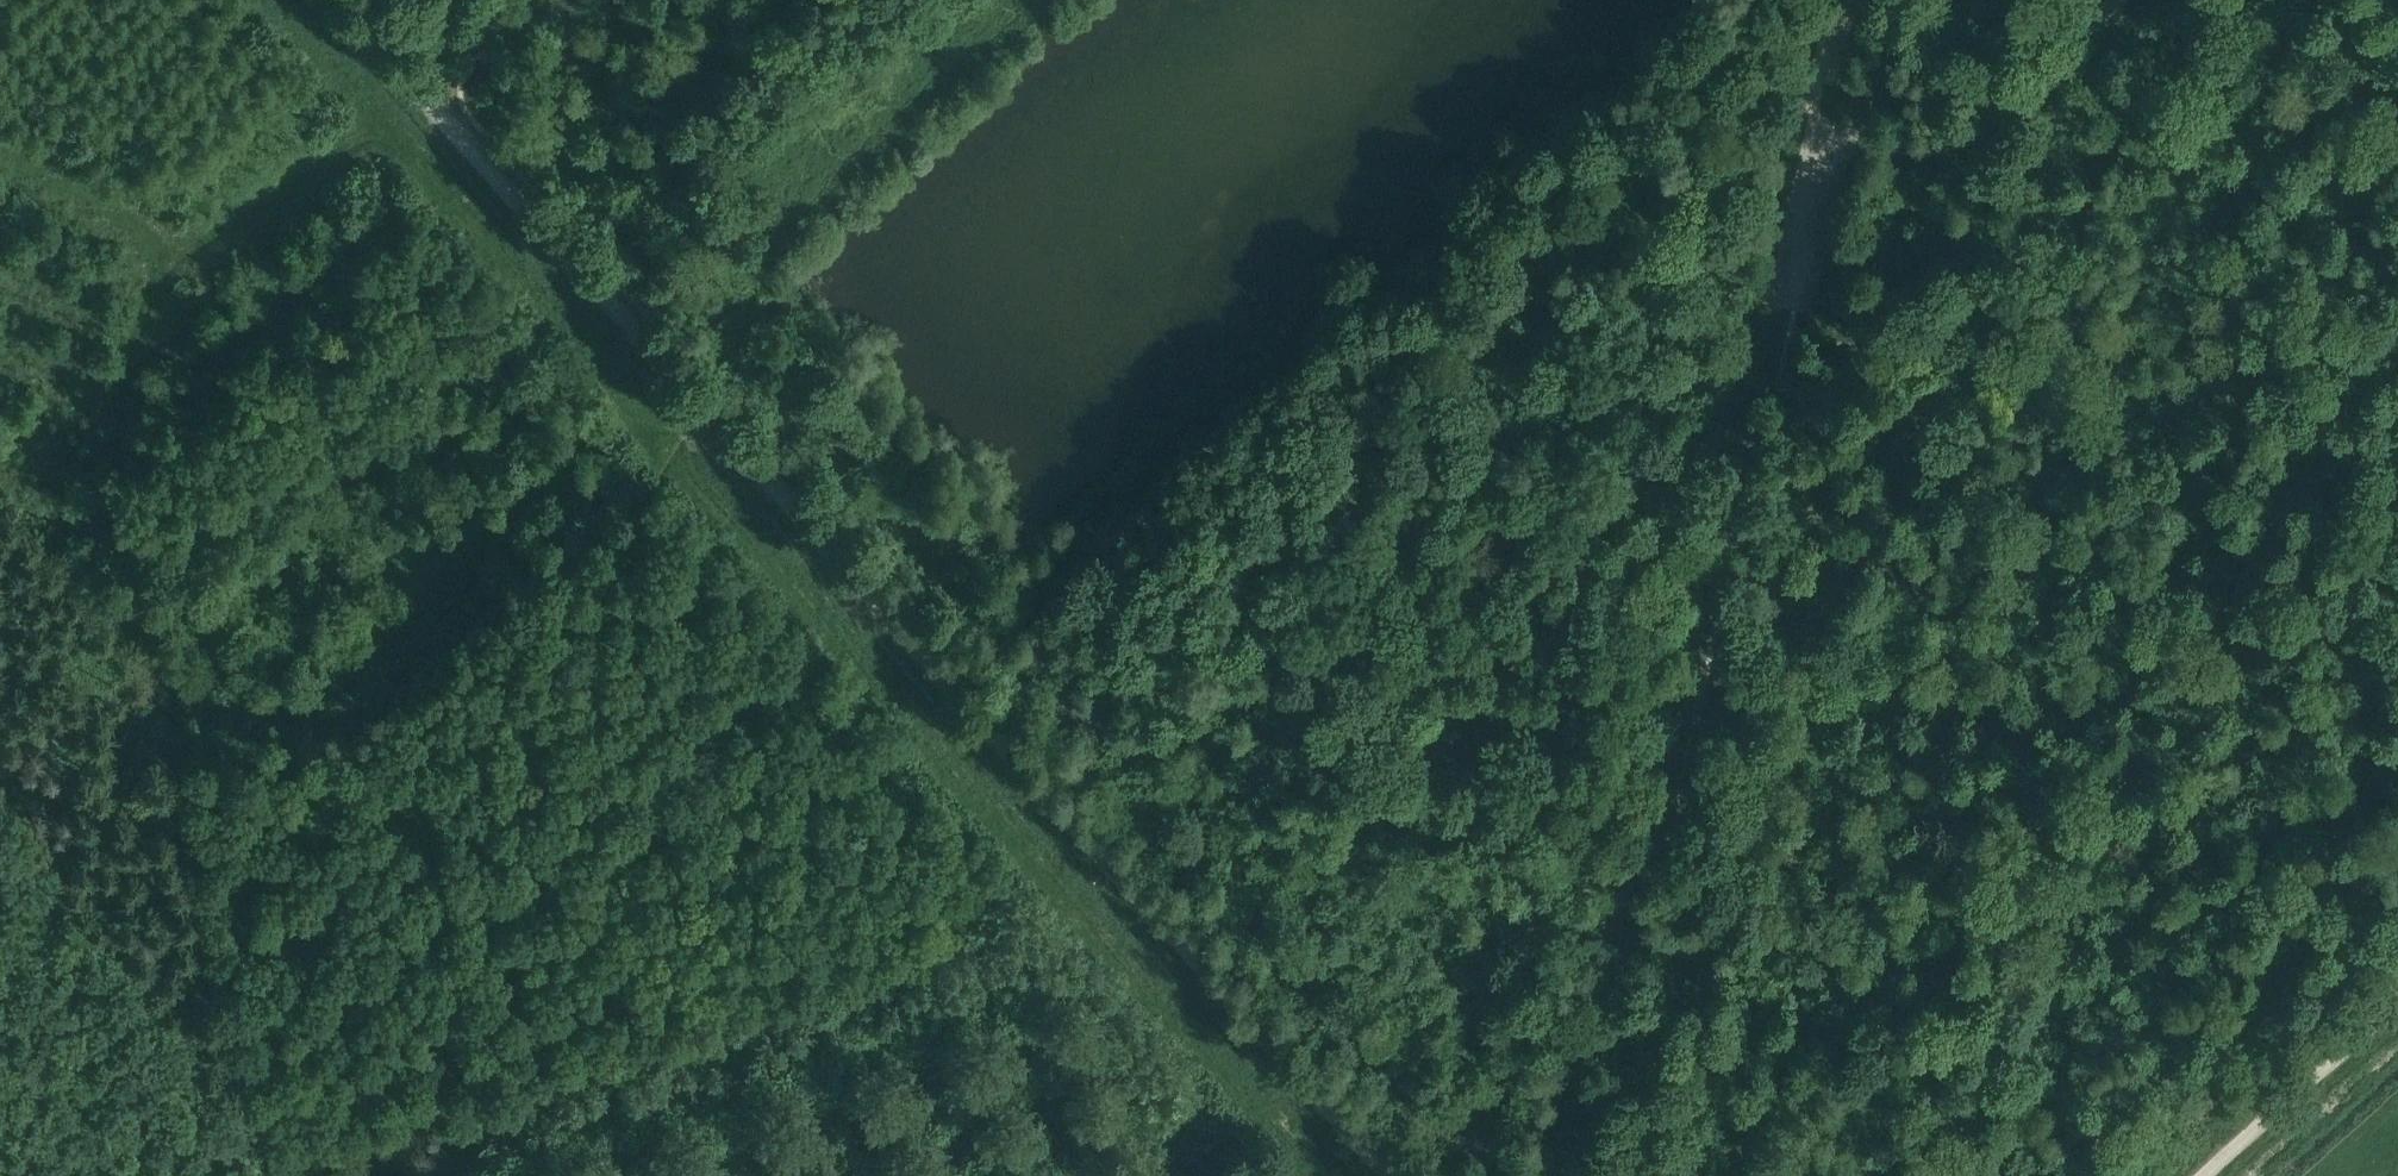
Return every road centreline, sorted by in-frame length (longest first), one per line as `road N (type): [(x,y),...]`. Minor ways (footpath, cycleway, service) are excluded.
road 1 (unclassified): [(1810,136),(1929,149),(2108,0)]
road 2 (track): [(2208,1175),(2397,1009)]

